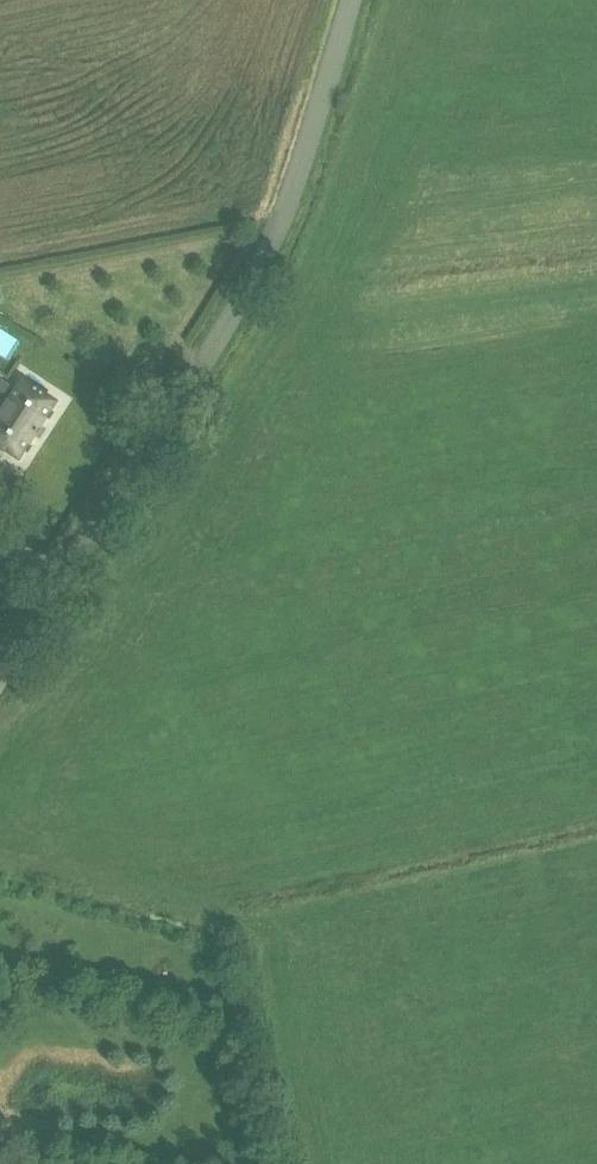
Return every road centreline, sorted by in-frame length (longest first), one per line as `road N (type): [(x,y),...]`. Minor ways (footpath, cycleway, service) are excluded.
road 1 (unclassified): [(0,663),(264,264),(318,131),(356,0)]

